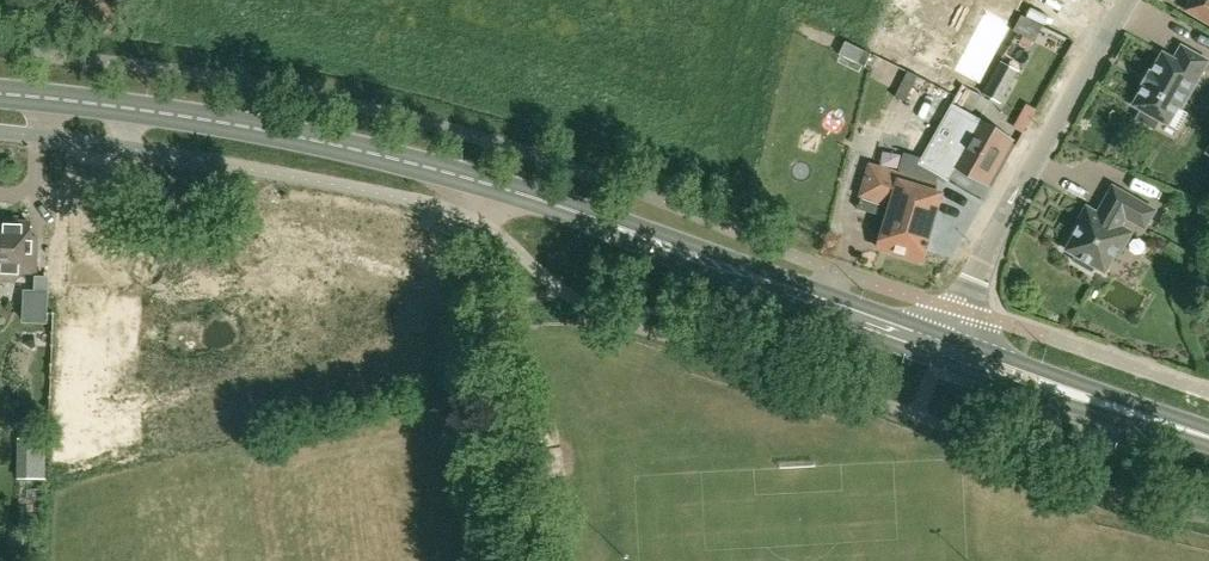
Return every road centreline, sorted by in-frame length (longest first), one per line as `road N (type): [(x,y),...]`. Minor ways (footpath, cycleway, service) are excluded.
road 1 (primary): [(945,354),(478,184),(292,138),(0,95)]
road 2 (unclassified): [(945,354),(970,284),(1129,0)]
road 3 (primary): [(1208,440),(945,354)]
road 4 (track): [(485,318),(530,560)]
road 5 (track): [(478,184),(475,268),(485,318)]

